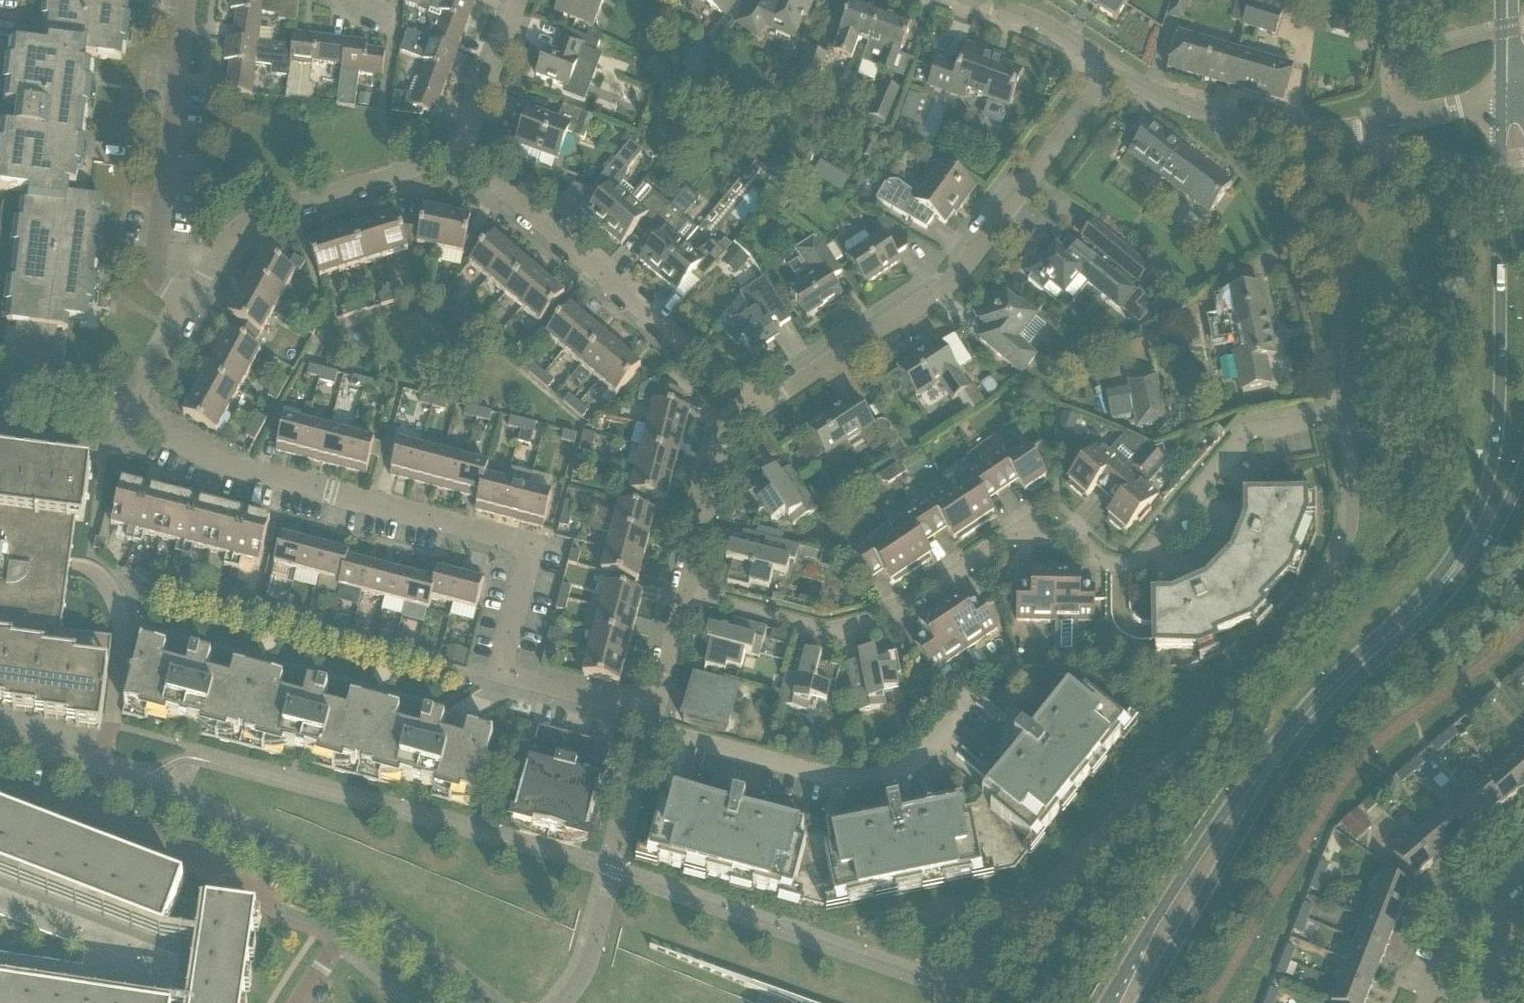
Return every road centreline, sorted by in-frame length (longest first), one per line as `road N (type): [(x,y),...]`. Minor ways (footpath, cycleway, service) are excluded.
road 1 (residential): [(1345,415),(1255,433),(1150,552),(1121,569),(1101,565),(1072,536),(1010,537),(889,618),(817,632),(683,595)]
road 2 (residential): [(133,420),(222,463),(533,547),(501,673),(650,713)]
road 3 (secondary): [(1501,101),(1501,380),(1491,474),(1426,608)]
road 4 (residential): [(754,404),(962,269),(1113,66)]
road 5 (tertiary): [(364,903),(300,860),(142,781),(0,741)]
road 6 (residential): [(461,153),(754,404)]
road 7 (residential): [(650,713),(671,736),(845,780),(902,769),(965,713)]
road 8 (residential): [(190,300),(236,232),(258,216),(461,153)]
road 9 (residential): [(1228,127),(1321,274),(1336,310),(1345,415)]
road 10 (residential): [(186,0),(151,260),(190,300)]
road 11 (secondary): [(1284,753),(1224,820),(1109,1002)]
road 12 (residential): [(565,1002),(588,962),(650,713)]
road 13 (secondary): [(1147,1002),(1284,753)]
road 14 (residential): [(683,595),(729,441),(754,404)]
road 15 (secondary): [(1284,753),(1426,608)]
road 16 (secondary): [(1426,608),(1481,558),(1523,468)]
road 17 (residential): [(1428,993),(1493,877),(1523,853)]
road 18 (unclassified): [(1228,127),(1323,137),(1391,126)]
road 19 (residential): [(461,153),(518,0)]
road 20 (tertiary): [(487,1002),(364,903)]
road 21 (unclassified): [(985,0),(1113,66)]
road 22 (residential): [(0,431),(72,439),(105,435),(133,420)]
road 23 (residential): [(133,420),(190,300)]
road 24 (unclassified): [(1113,66),(1228,127)]
road 25 (residential): [(1405,0),(1391,126)]
road 26 (residential): [(650,713),(683,595)]
road 27 (residential): [(297,1002),(364,903)]

